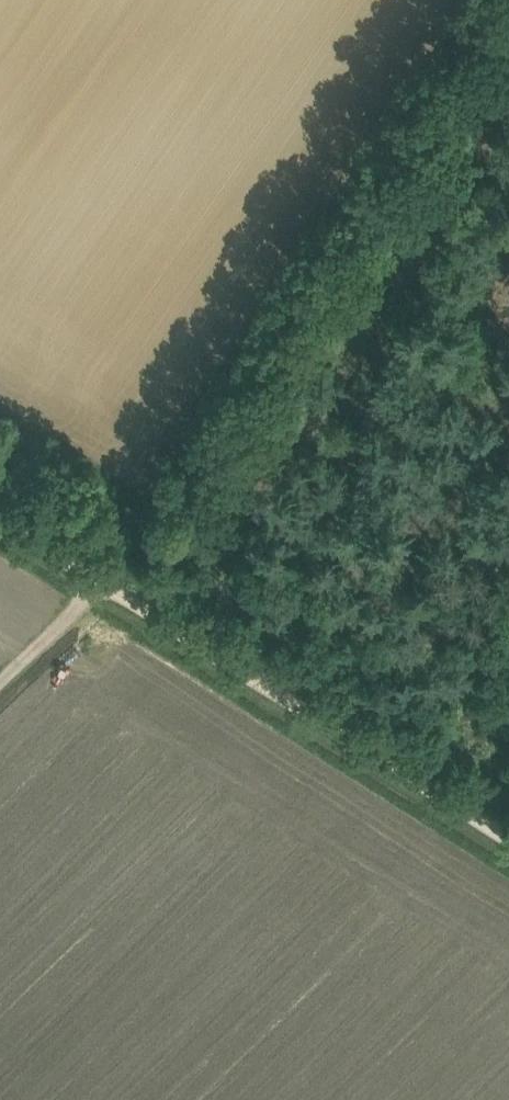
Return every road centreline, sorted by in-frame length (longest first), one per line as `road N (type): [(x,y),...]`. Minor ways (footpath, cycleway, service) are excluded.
road 1 (track): [(102,581),(508,837)]
road 2 (track): [(102,581),(0,683)]
road 3 (track): [(0,516),(102,581)]

